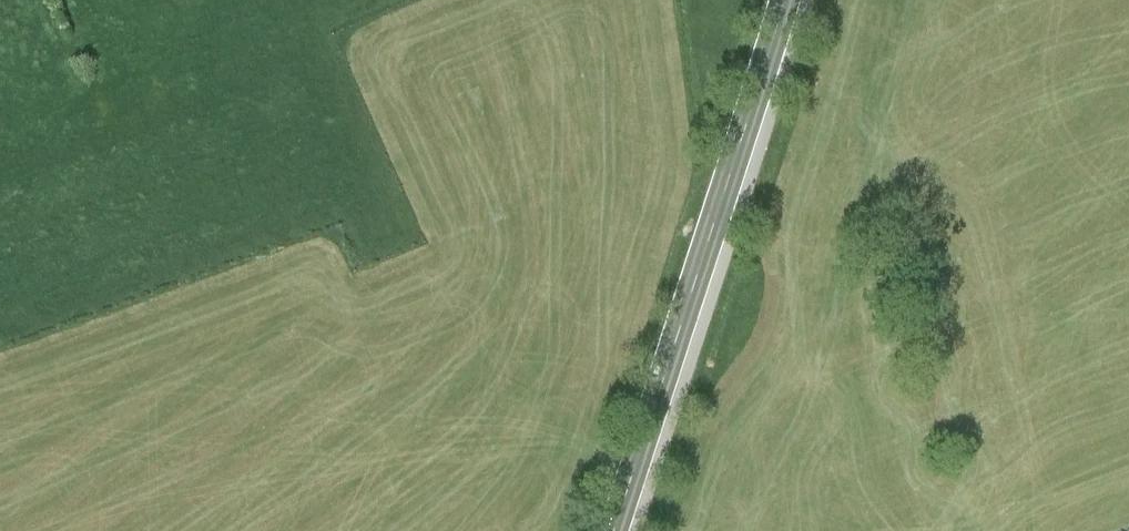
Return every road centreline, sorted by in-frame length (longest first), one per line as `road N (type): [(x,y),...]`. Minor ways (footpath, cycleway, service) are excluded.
road 1 (secondary): [(787,0),(615,530)]

